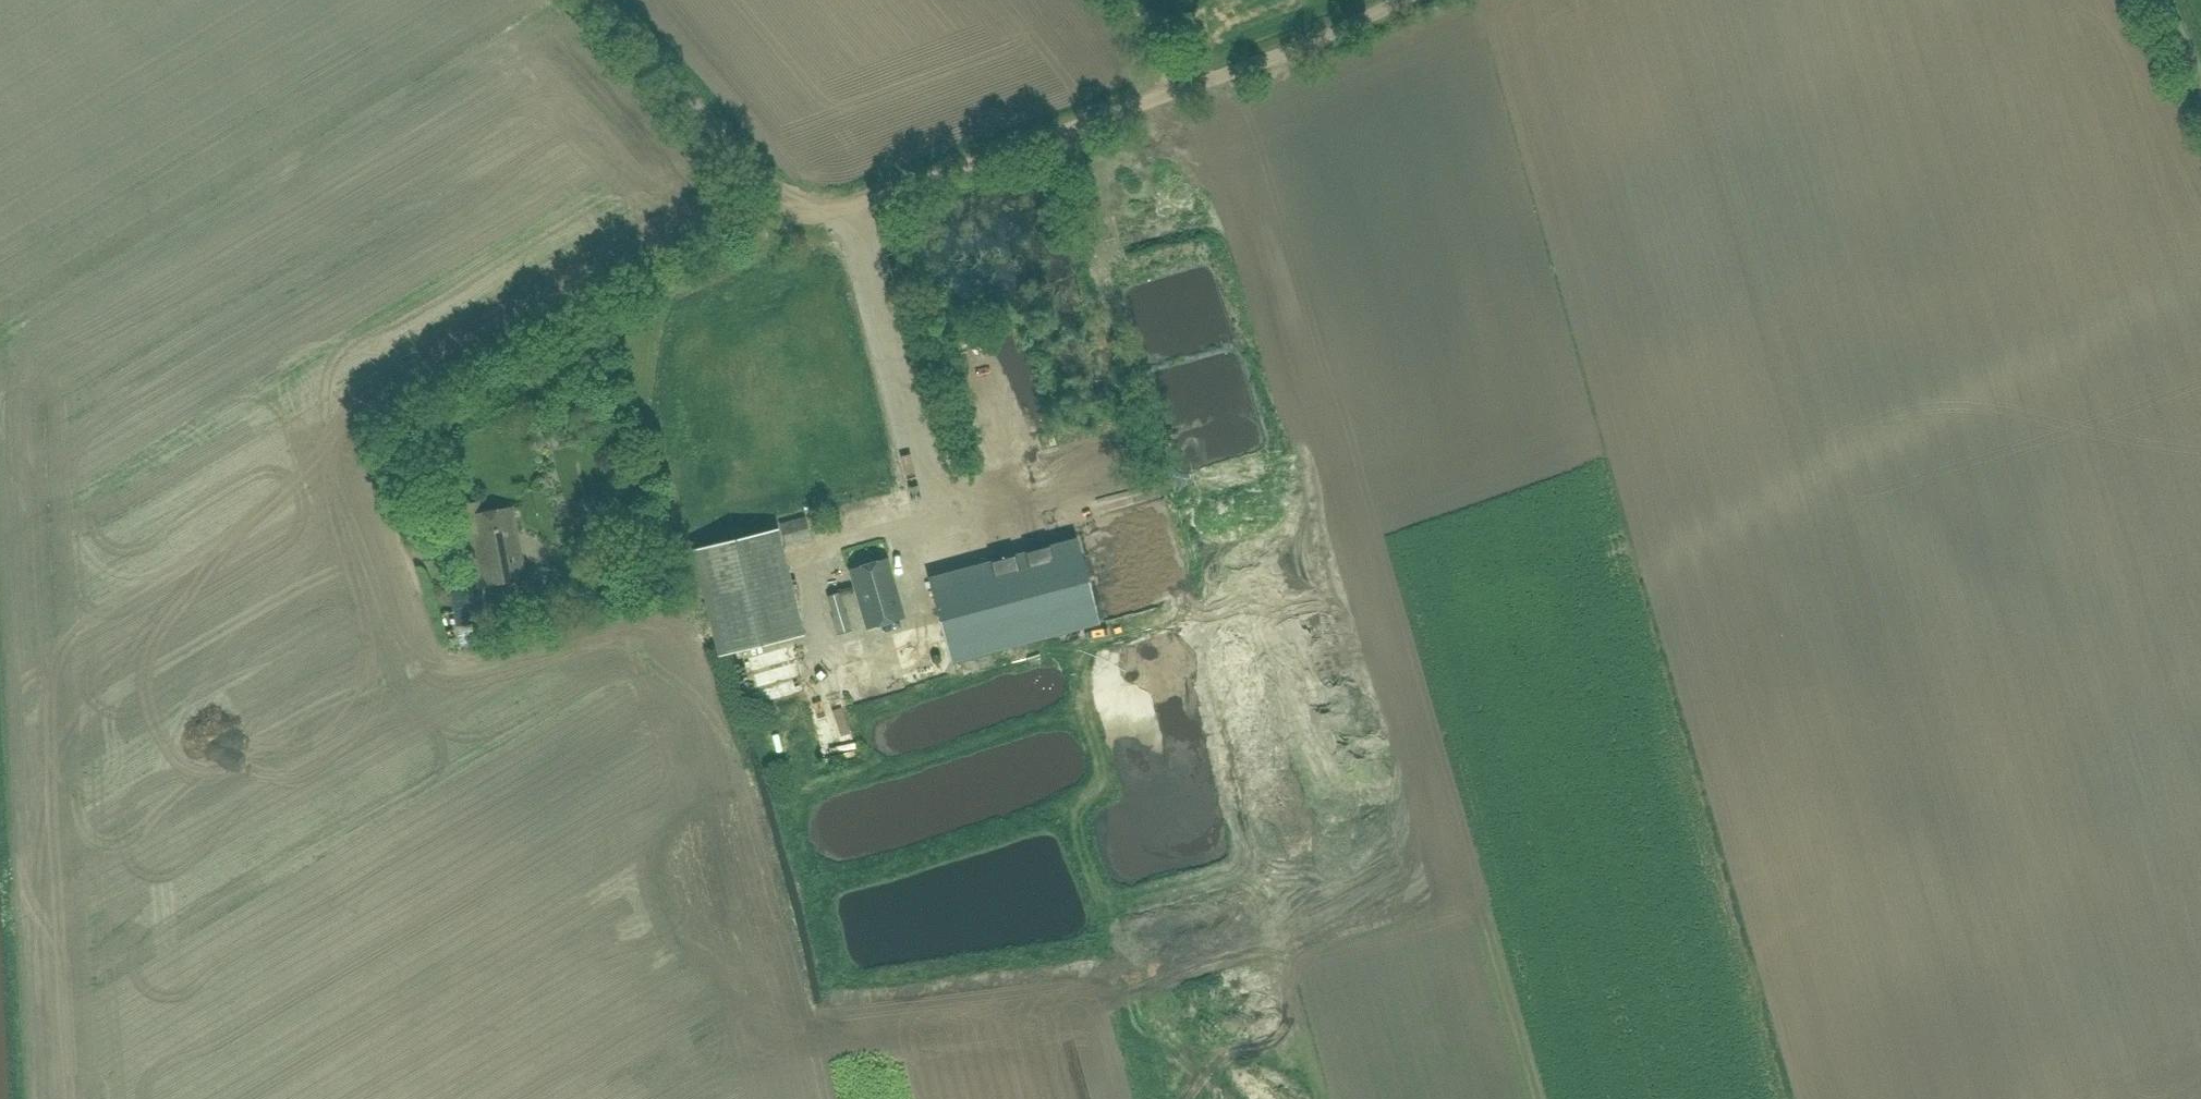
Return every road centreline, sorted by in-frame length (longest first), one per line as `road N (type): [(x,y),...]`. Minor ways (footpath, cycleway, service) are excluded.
road 1 (unclassified): [(1411,0),(821,213),(783,206),(753,179),(600,0)]

